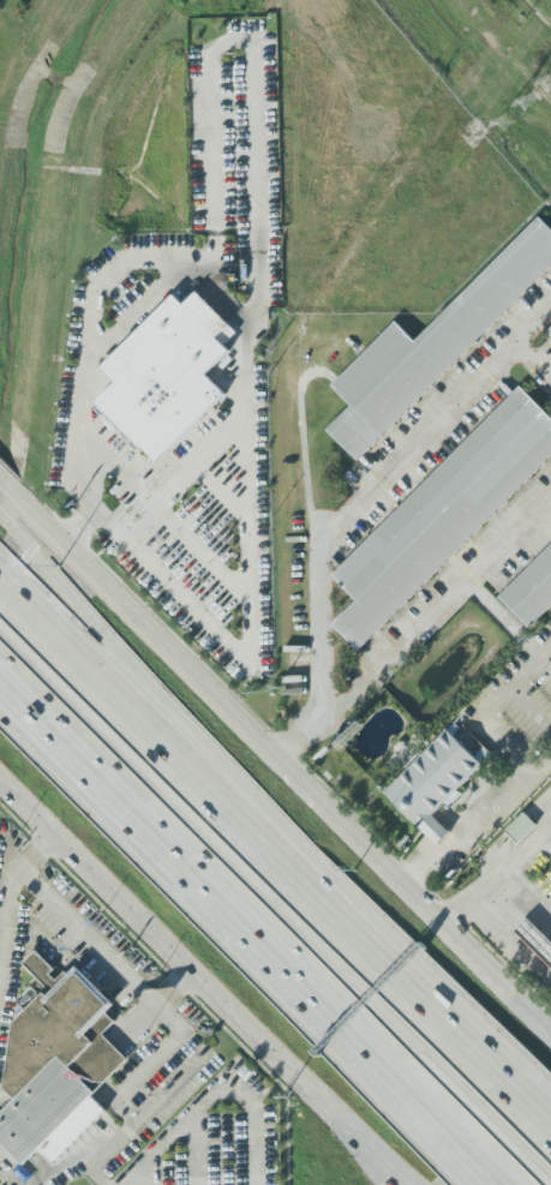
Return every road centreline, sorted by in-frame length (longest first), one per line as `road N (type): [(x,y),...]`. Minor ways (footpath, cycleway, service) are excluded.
road 1 (motorway): [(0,637),(544,1184)]
road 2 (primary): [(0,776),(391,1168)]
road 3 (motorway): [(327,903),(0,516)]
road 4 (motorway): [(327,903),(4,585)]
road 5 (primary): [(294,776),(0,483)]
road 6 (motorway): [(0,686),(289,978)]
road 7 (motorway): [(0,717),(289,978)]
road 8 (primary): [(550,1031),(294,776)]
road 9 (motorway): [(550,1131),(327,903)]
road 10 (motorway): [(289,978),(490,1184)]

